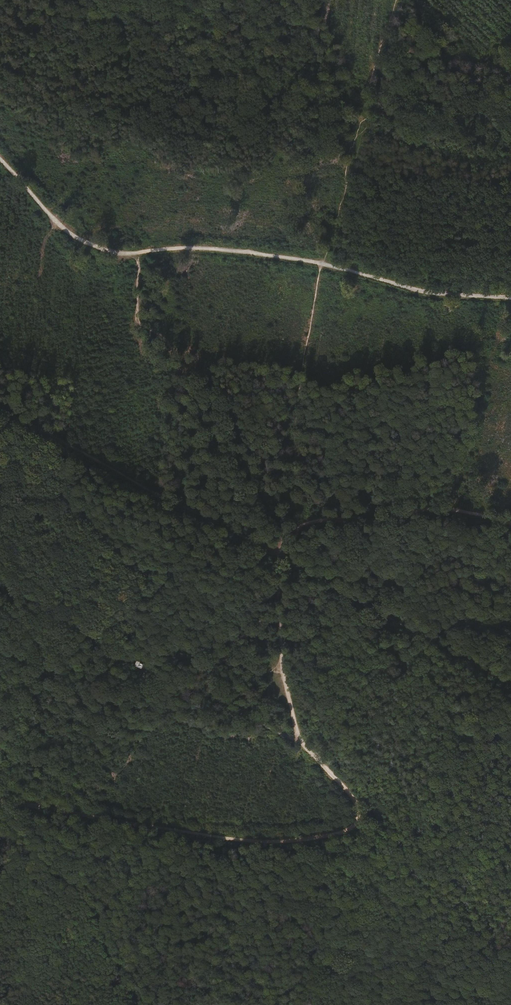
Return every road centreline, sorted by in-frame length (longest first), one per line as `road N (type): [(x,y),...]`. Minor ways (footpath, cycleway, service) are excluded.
road 1 (track): [(510,683),(0,405)]
road 2 (track): [(360,815),(343,832),(271,842),(0,800)]
road 3 (track): [(510,520),(430,511),(302,524),(277,555),(283,673)]
road 4 (track): [(322,266),(428,296),(510,301)]
road 5 (track): [(138,254),(189,251),(322,266)]
road 6 (track): [(0,161),(78,236),(138,254)]

